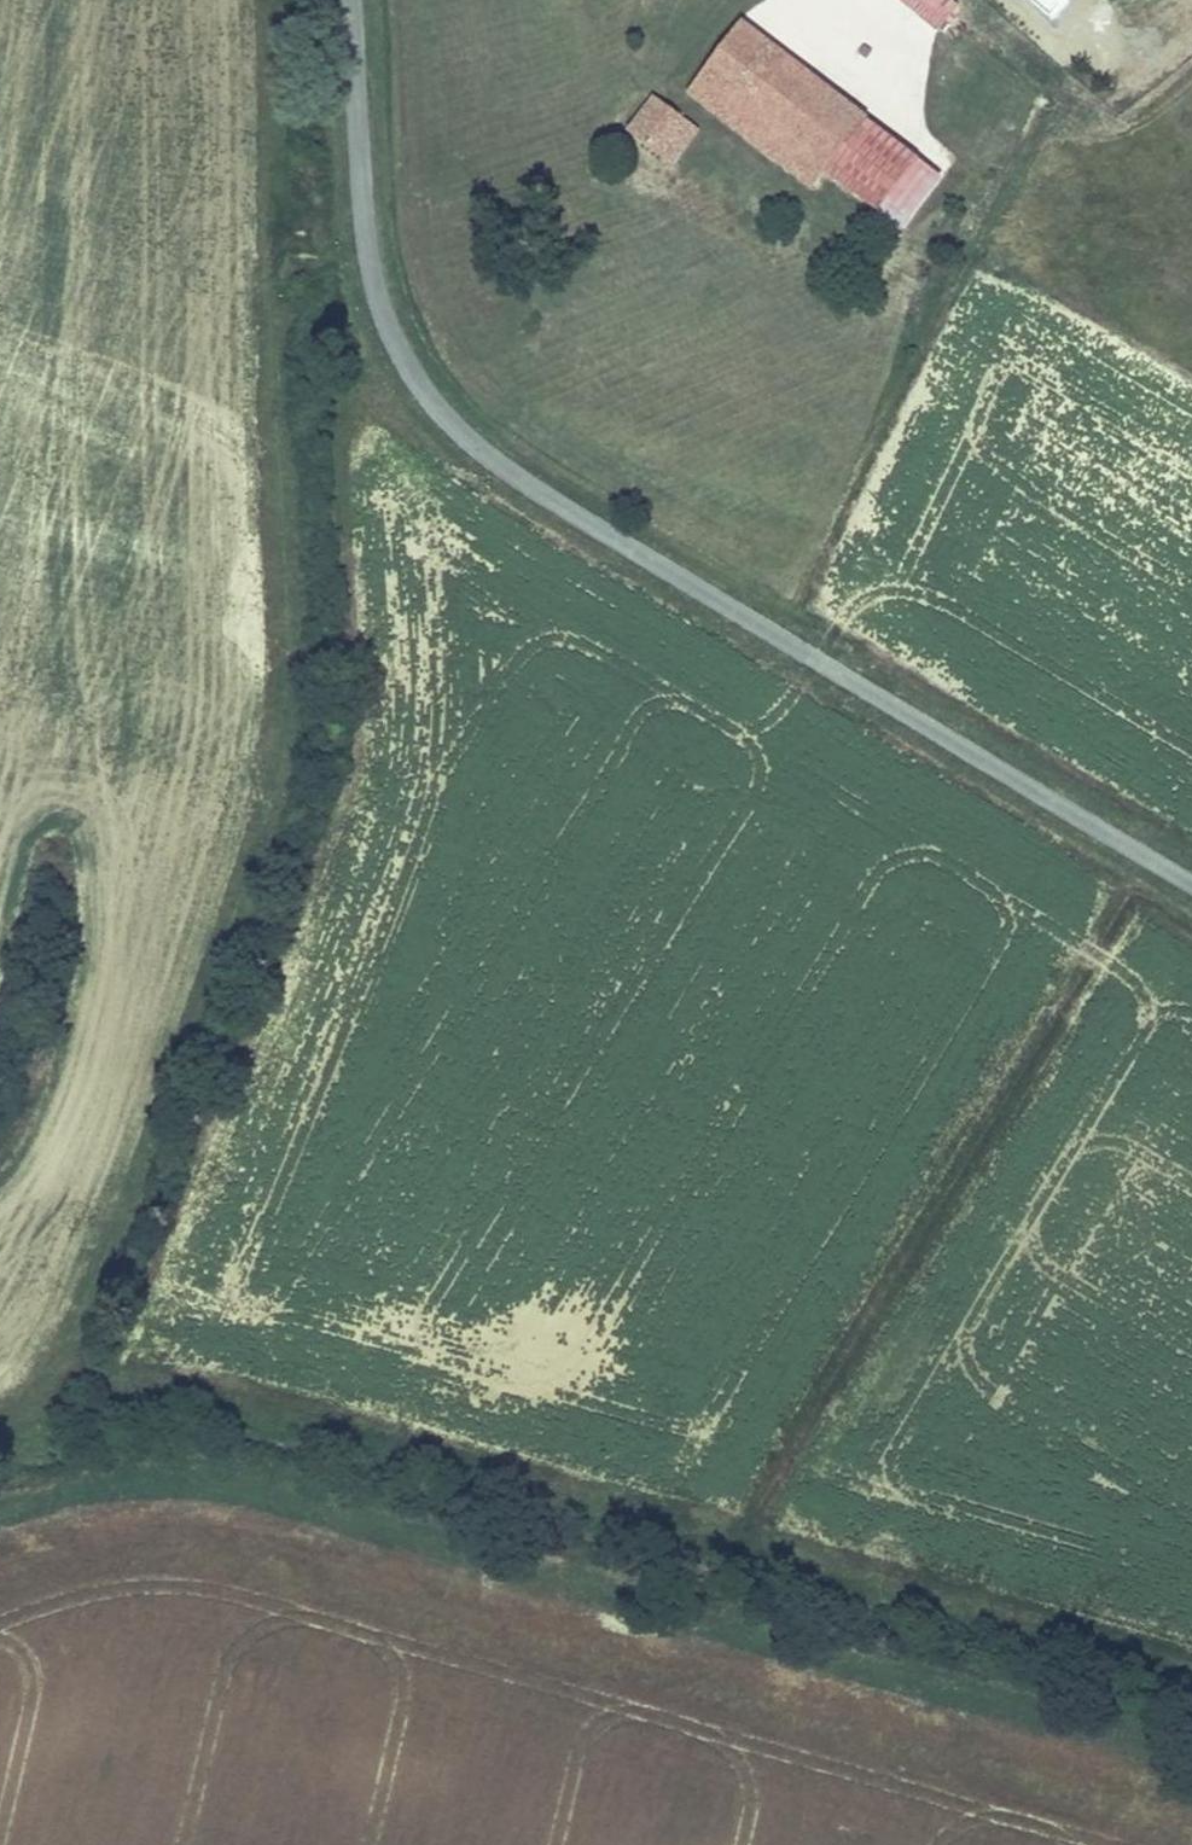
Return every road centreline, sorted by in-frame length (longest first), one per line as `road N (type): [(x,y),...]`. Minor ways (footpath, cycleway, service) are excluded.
road 1 (unclassified): [(352,0),(362,193),(379,293),(408,365),(450,419),(562,506),(1191,884)]

